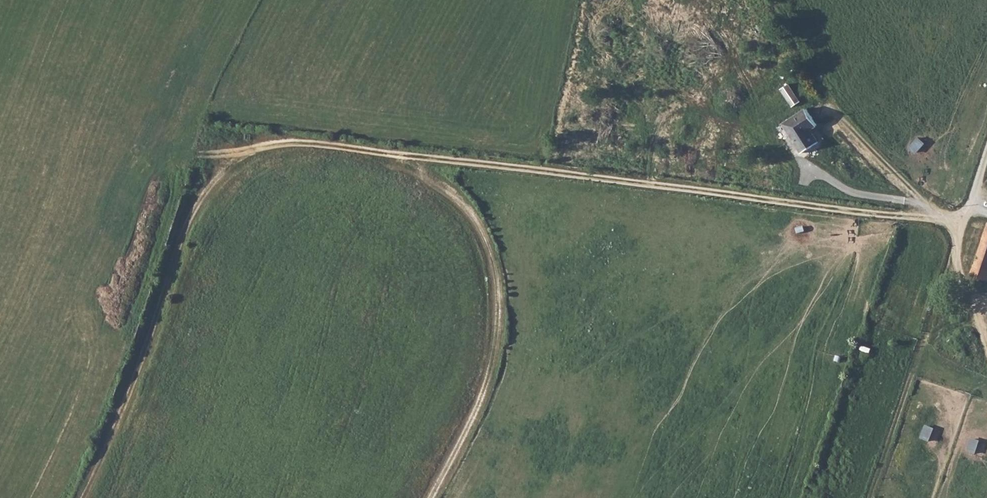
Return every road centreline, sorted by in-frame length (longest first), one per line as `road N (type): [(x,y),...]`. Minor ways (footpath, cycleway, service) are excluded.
road 1 (track): [(959,227),(365,155),(255,155),(218,176),(194,213),(85,497)]
road 2 (track): [(433,497),(493,371),(500,312),(494,252),(465,210),(424,176)]
road 3 (track): [(986,349),(956,262),(959,227),(986,146)]

